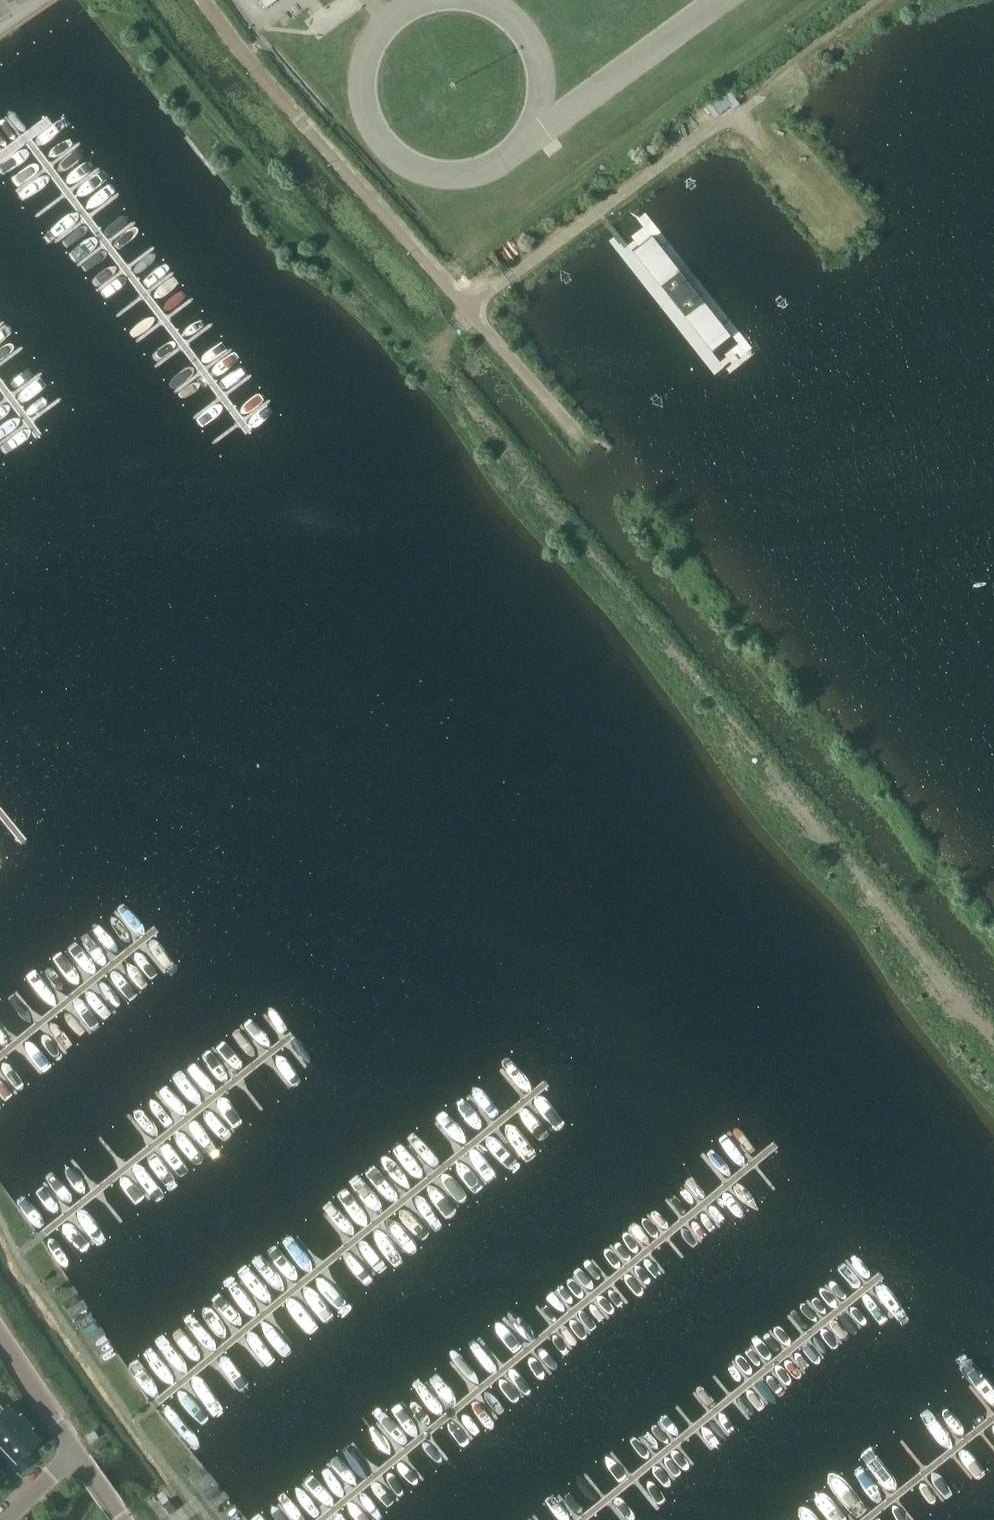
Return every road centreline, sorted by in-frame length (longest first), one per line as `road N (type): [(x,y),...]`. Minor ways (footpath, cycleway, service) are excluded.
road 1 (residential): [(80,1451),(0,1329)]

